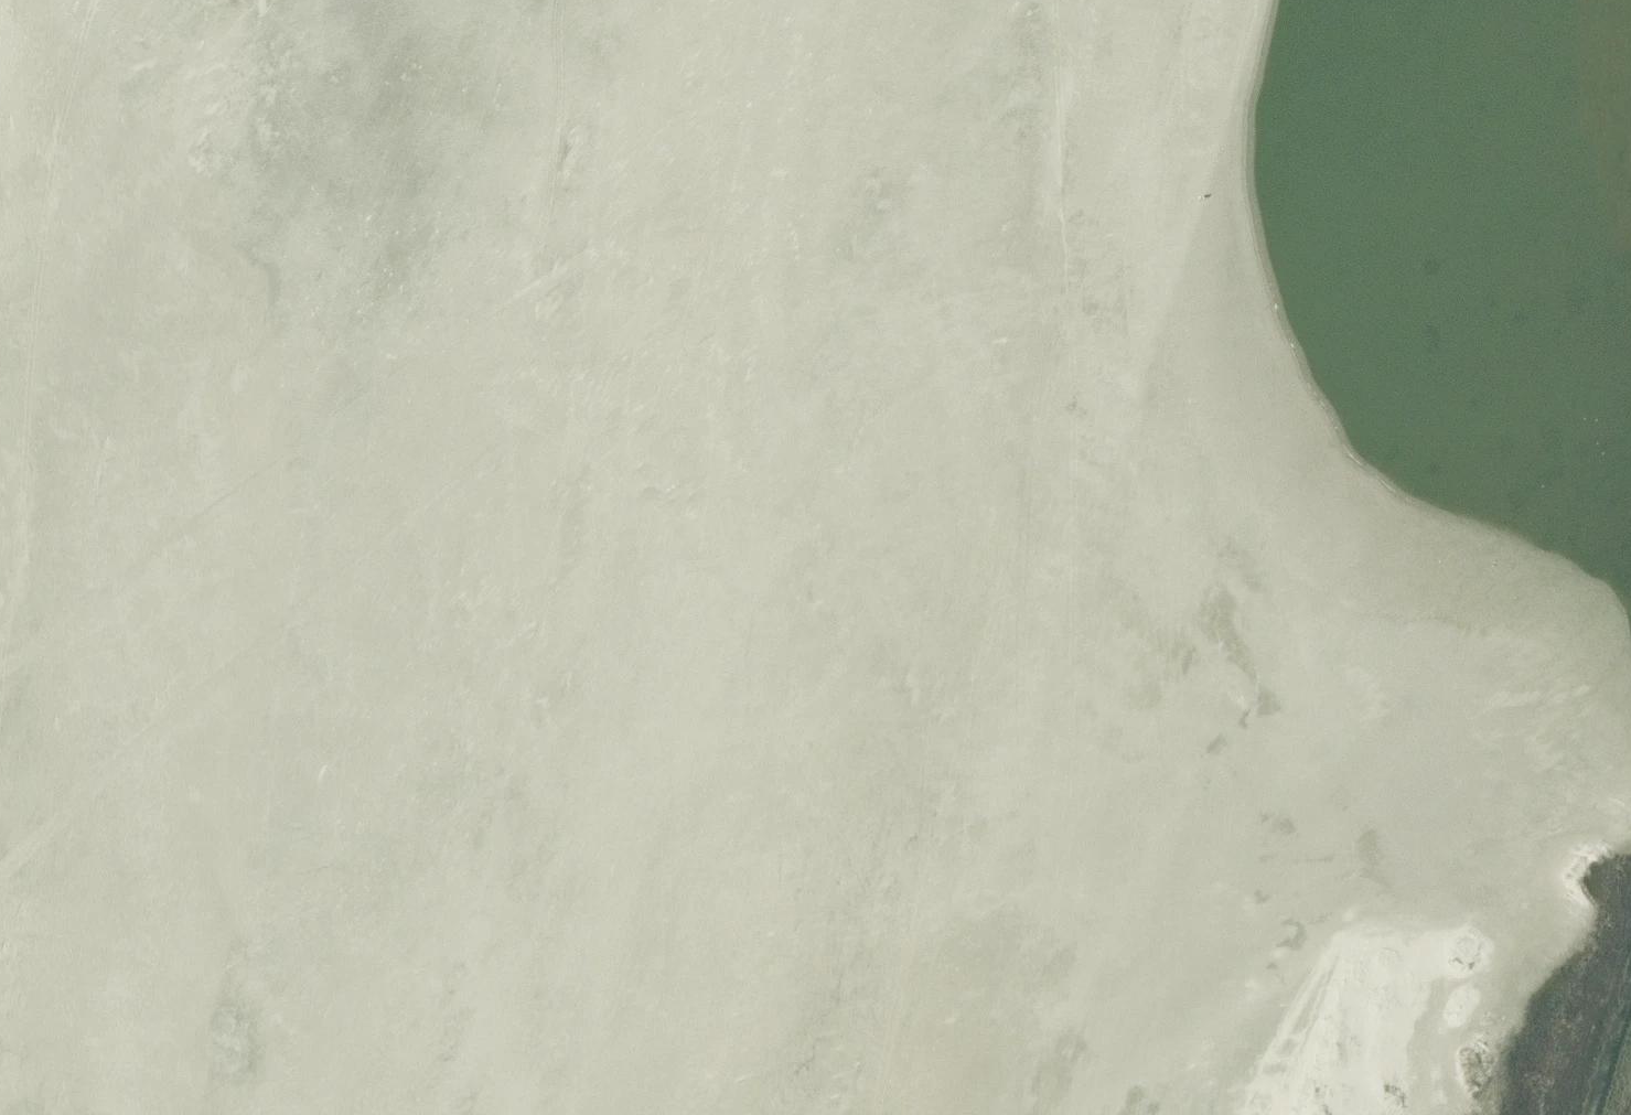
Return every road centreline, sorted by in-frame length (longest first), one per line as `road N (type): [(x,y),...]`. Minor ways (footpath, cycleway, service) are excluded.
road 1 (track): [(1594,1114),(1630,1000)]

